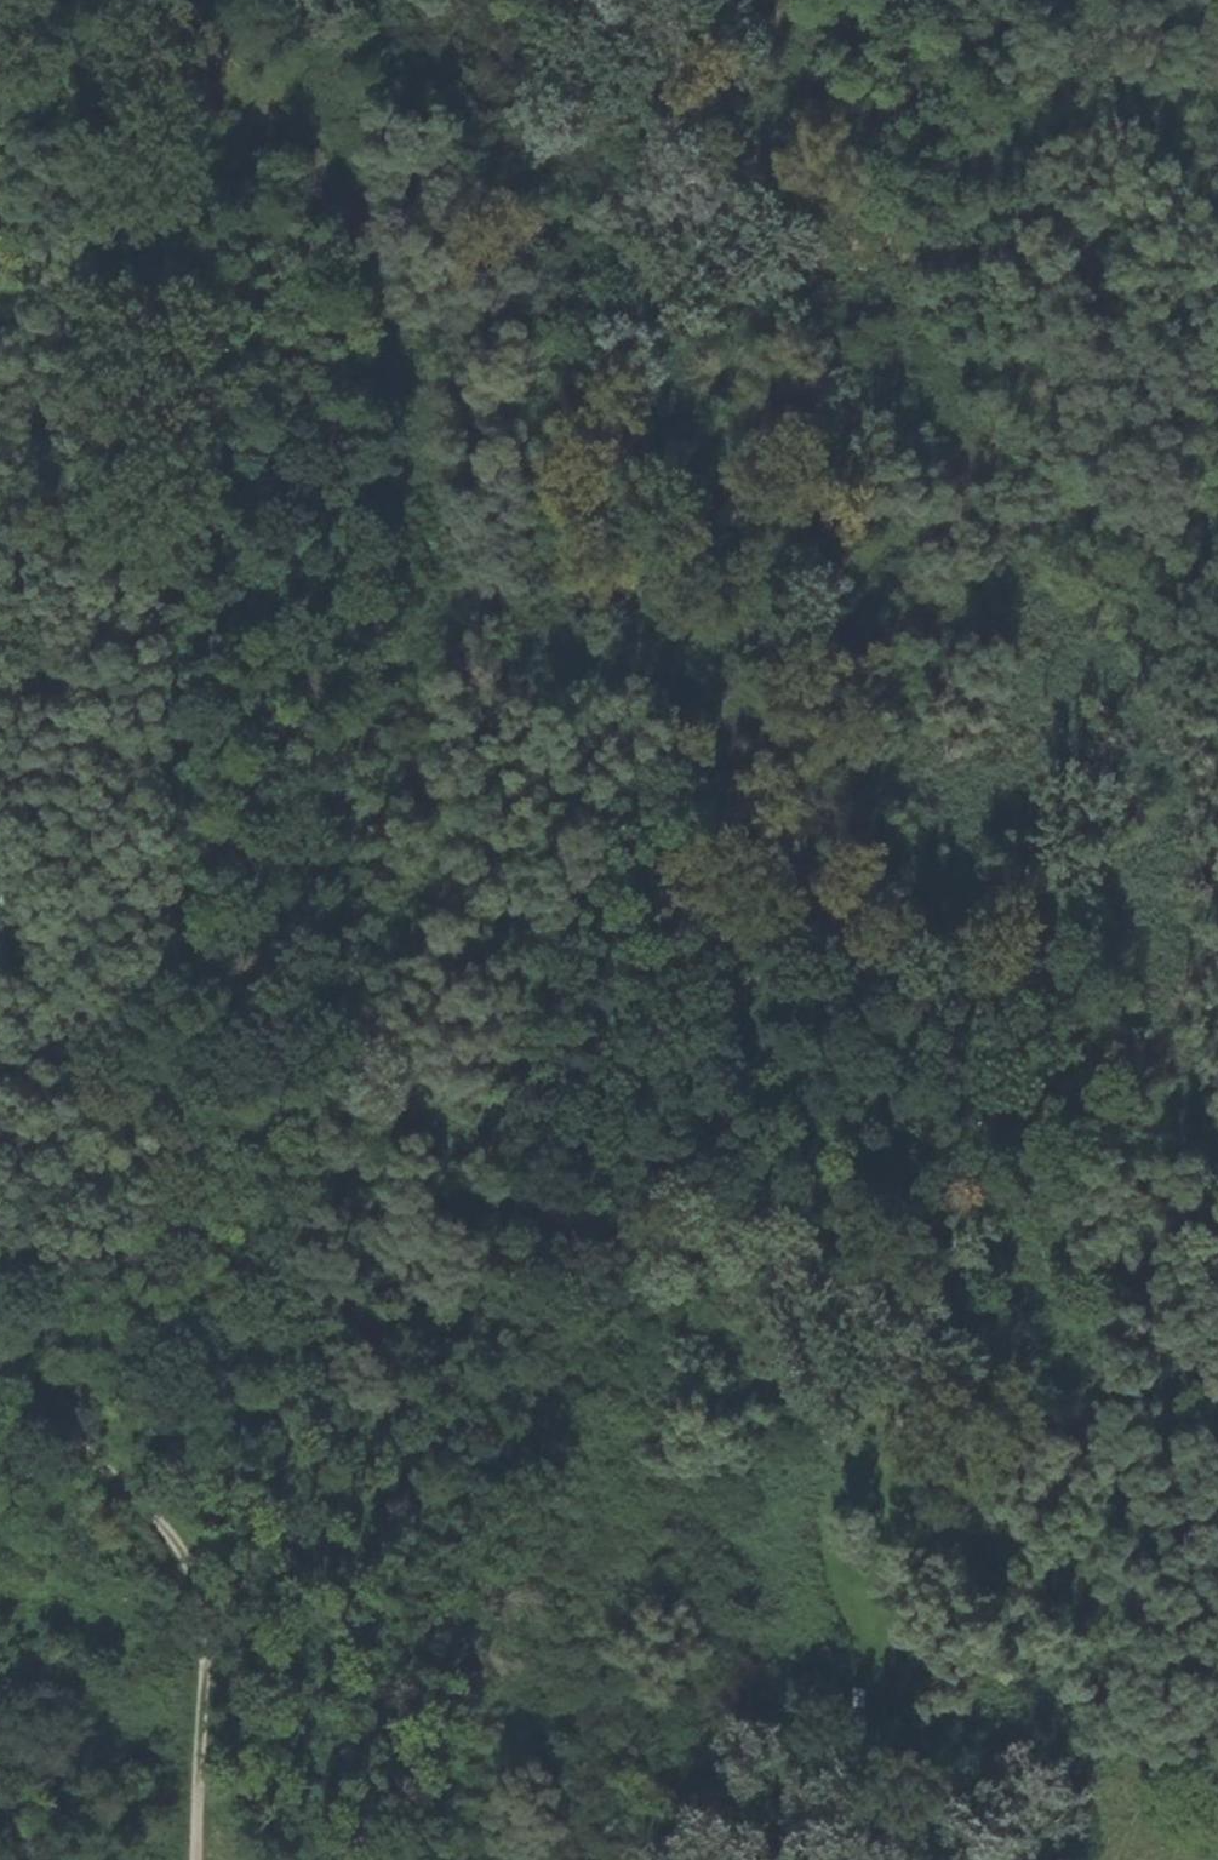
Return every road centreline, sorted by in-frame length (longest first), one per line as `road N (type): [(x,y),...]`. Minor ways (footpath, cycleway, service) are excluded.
road 1 (track): [(0,1364),(198,1559),(209,1608),(195,1859)]

